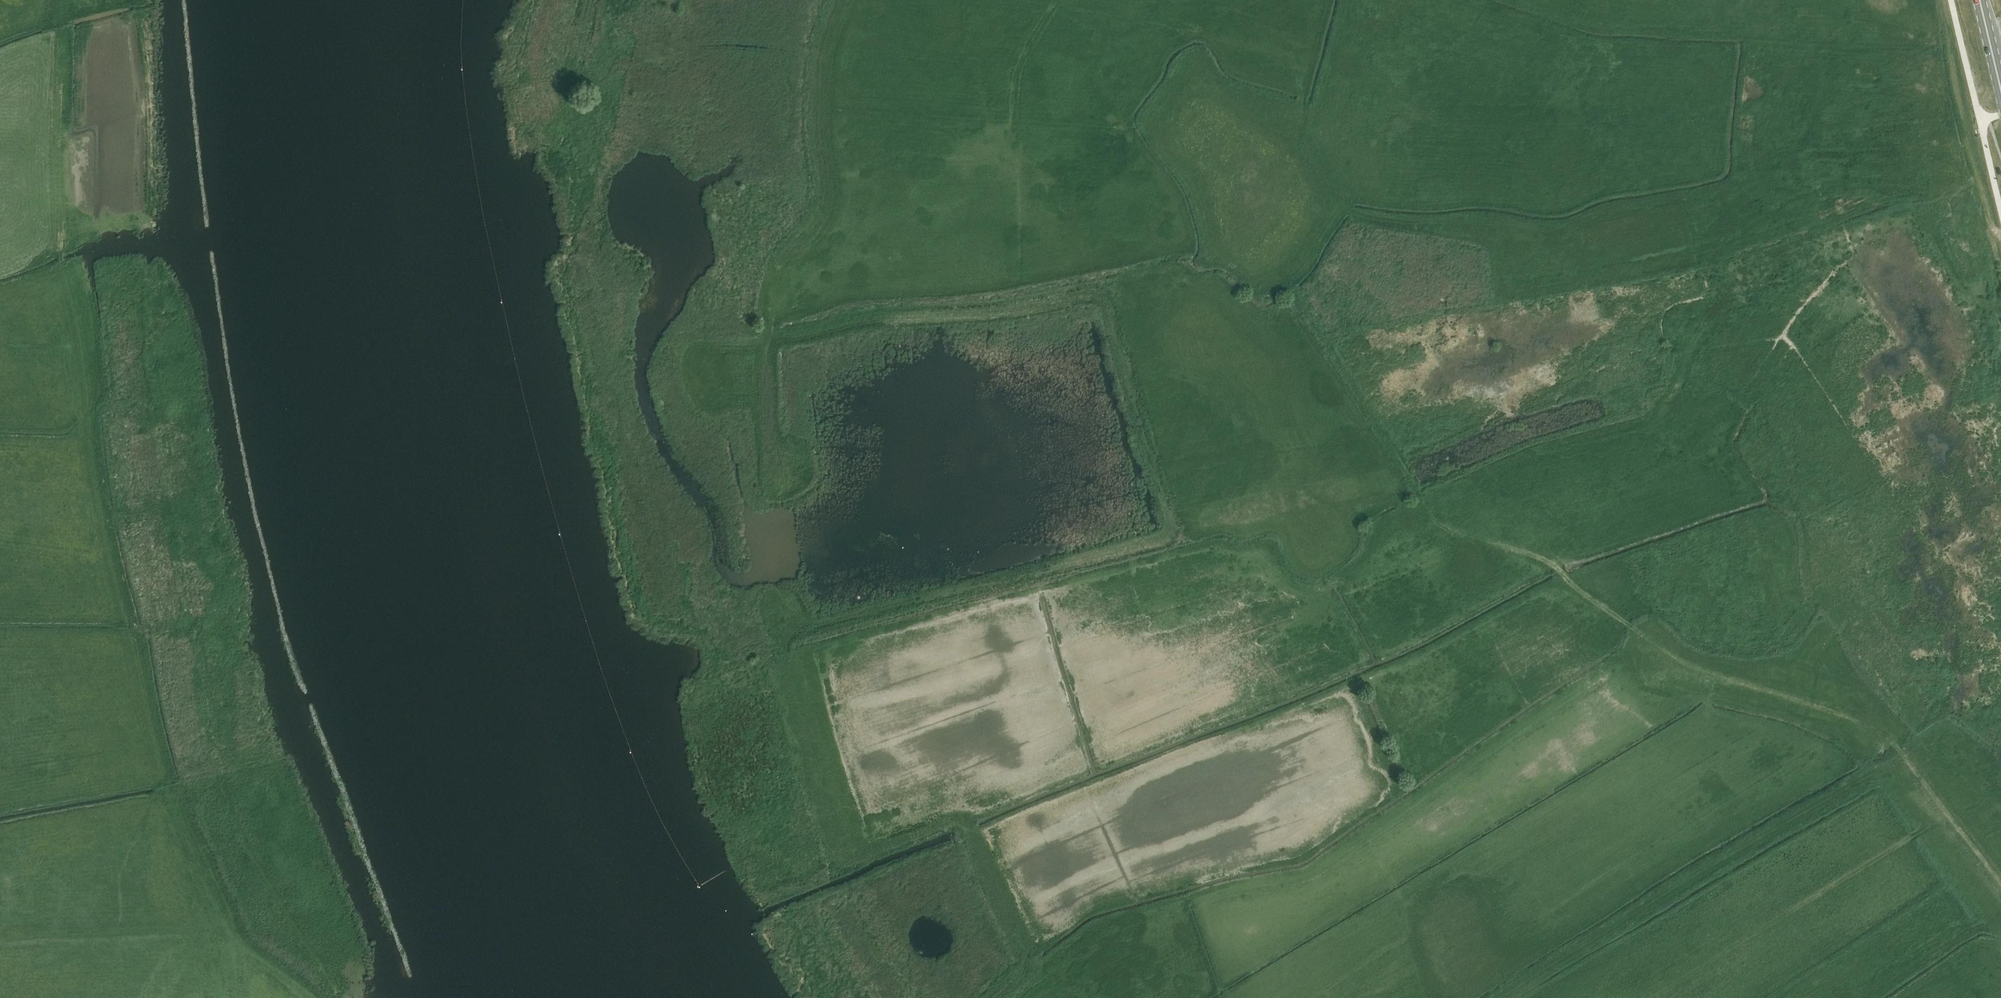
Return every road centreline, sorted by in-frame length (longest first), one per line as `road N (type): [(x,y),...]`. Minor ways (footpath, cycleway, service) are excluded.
road 1 (track): [(2000,885),(1911,758),(1882,730),(1671,652),(1554,569),(1472,543),(1437,522),(1295,293)]

